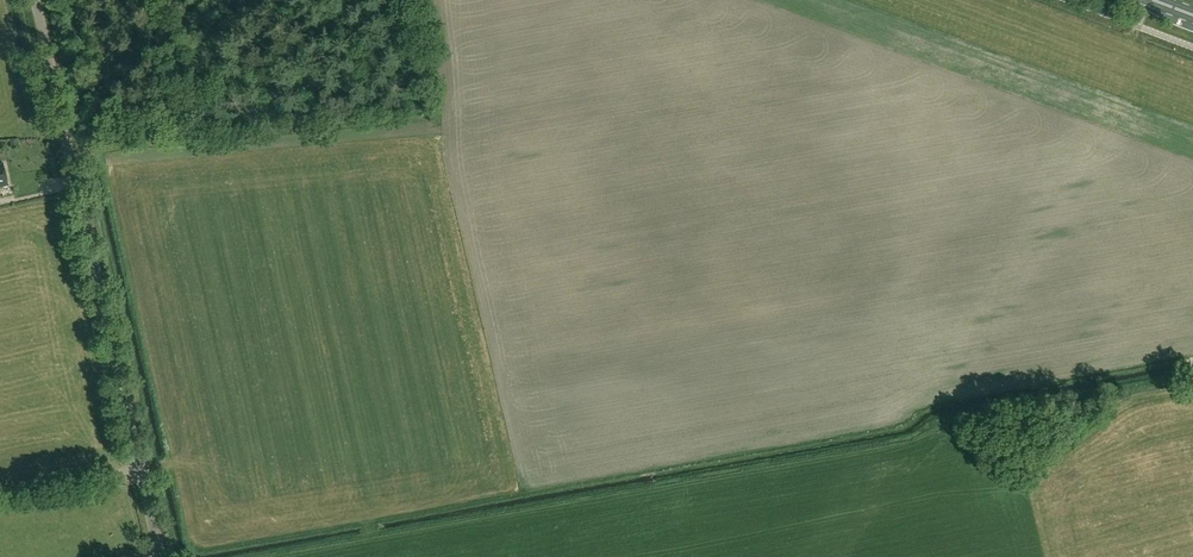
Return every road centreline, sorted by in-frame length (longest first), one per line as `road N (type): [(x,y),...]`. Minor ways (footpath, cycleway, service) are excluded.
road 1 (unclassified): [(163,556),(36,0)]

